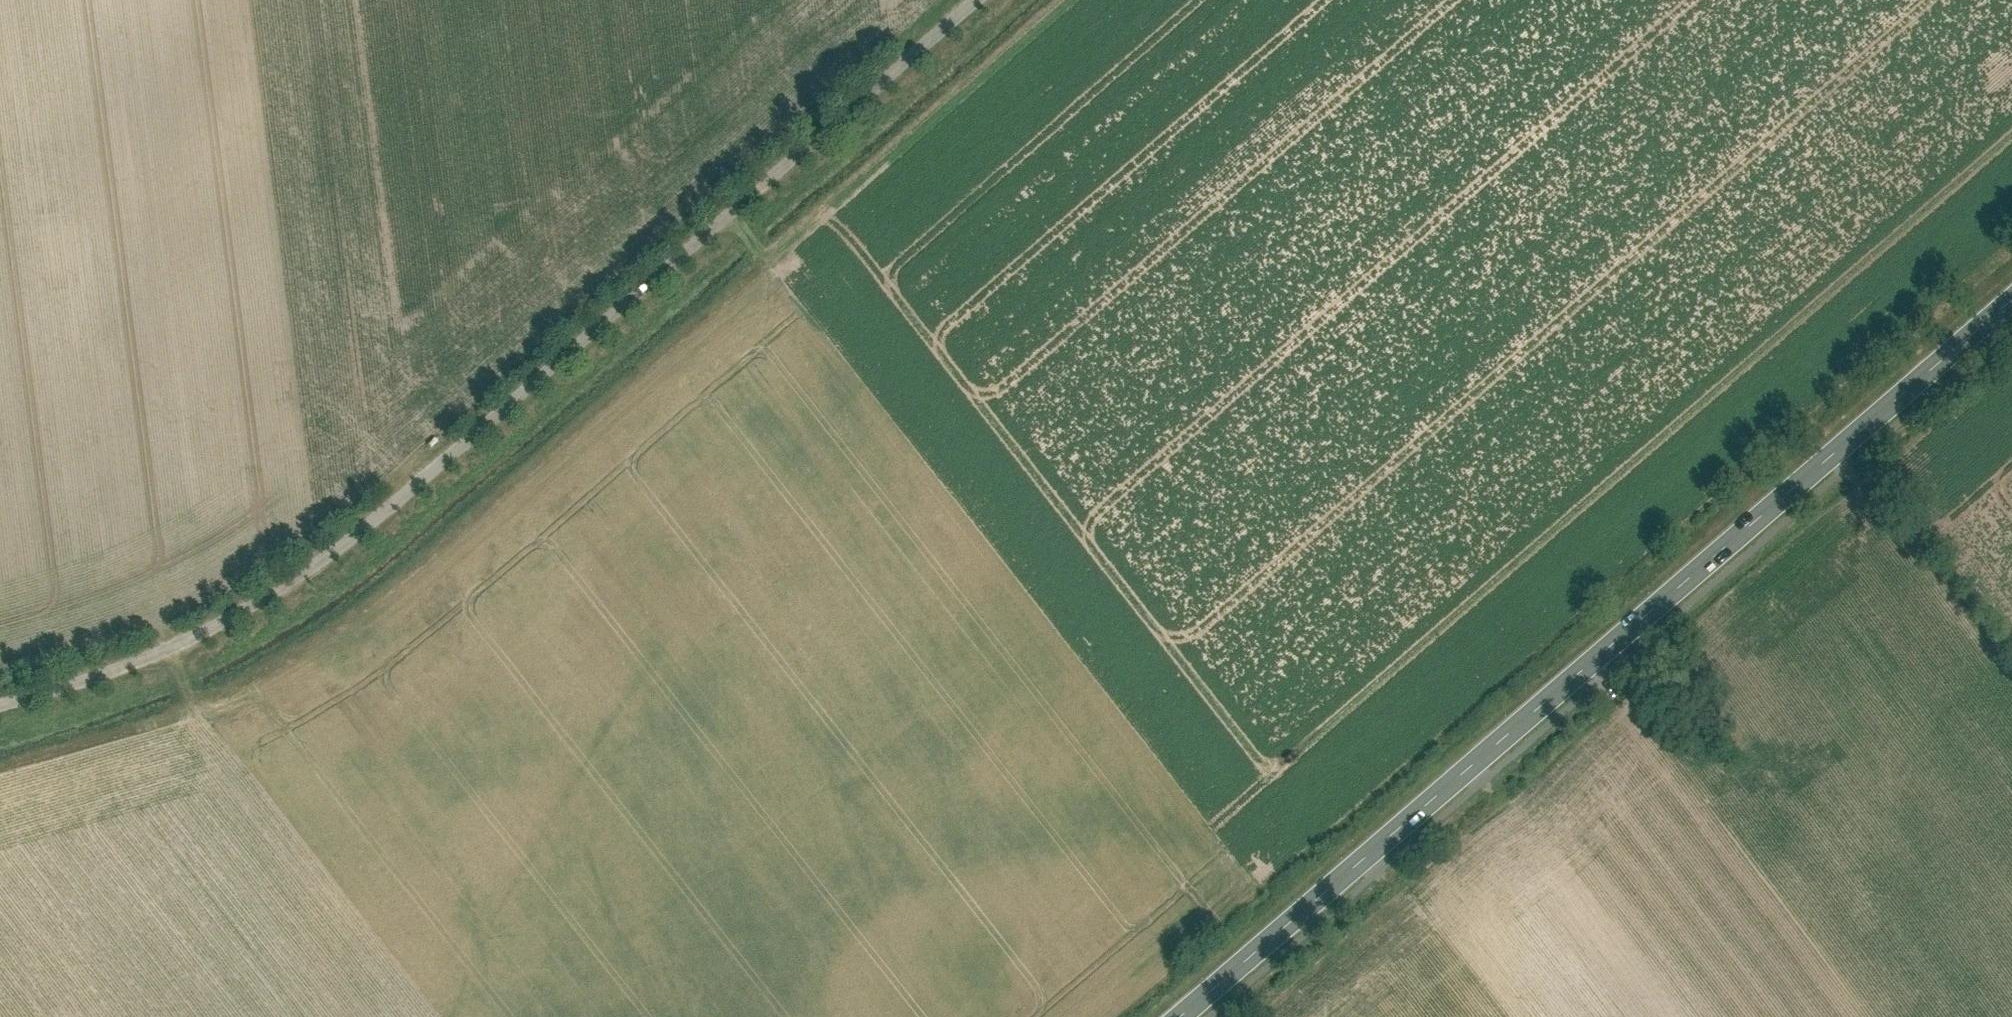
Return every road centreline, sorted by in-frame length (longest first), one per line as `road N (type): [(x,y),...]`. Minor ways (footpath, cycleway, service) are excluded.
road 1 (unclassified): [(963,0),(271,576),(141,640),(0,690)]
road 2 (secondary): [(2011,300),(1180,1016)]

